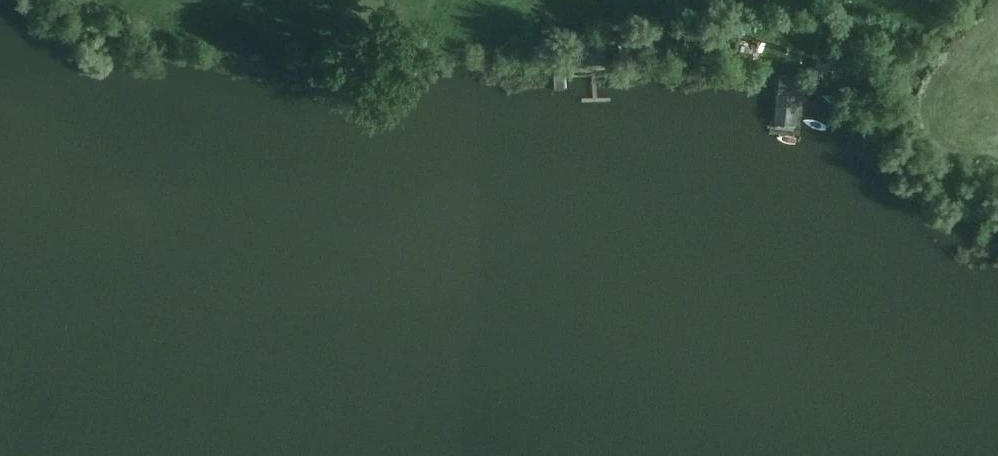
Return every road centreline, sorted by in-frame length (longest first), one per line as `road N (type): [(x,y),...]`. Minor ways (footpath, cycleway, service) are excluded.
road 1 (track): [(991,0),(947,67),(941,96),(957,132),(997,151)]

